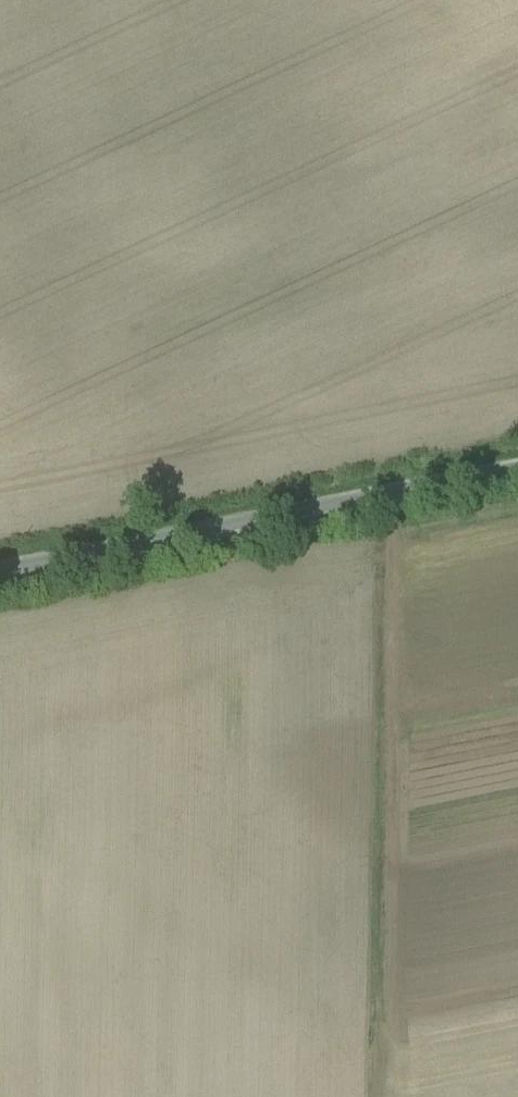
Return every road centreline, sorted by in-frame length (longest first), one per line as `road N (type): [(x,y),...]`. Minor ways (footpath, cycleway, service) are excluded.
road 1 (unclassified): [(0,564),(517,464)]

